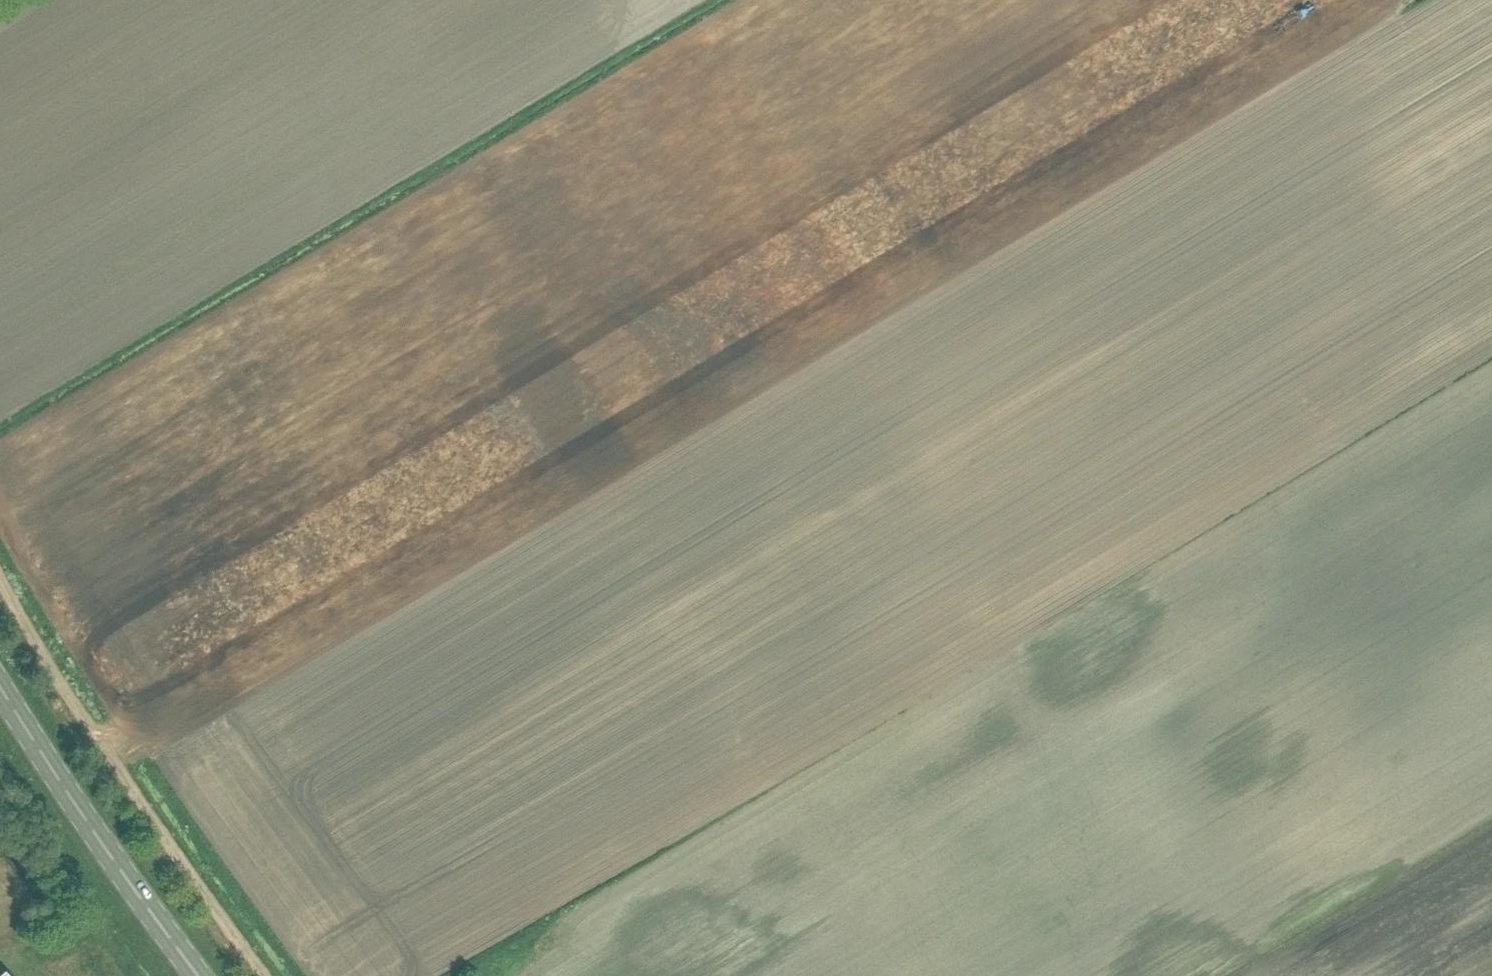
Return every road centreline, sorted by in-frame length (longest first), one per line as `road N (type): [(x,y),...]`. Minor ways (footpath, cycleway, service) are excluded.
road 1 (track): [(262,975),(131,797),(0,586)]
road 2 (primary): [(198,975),(87,825),(0,683)]

